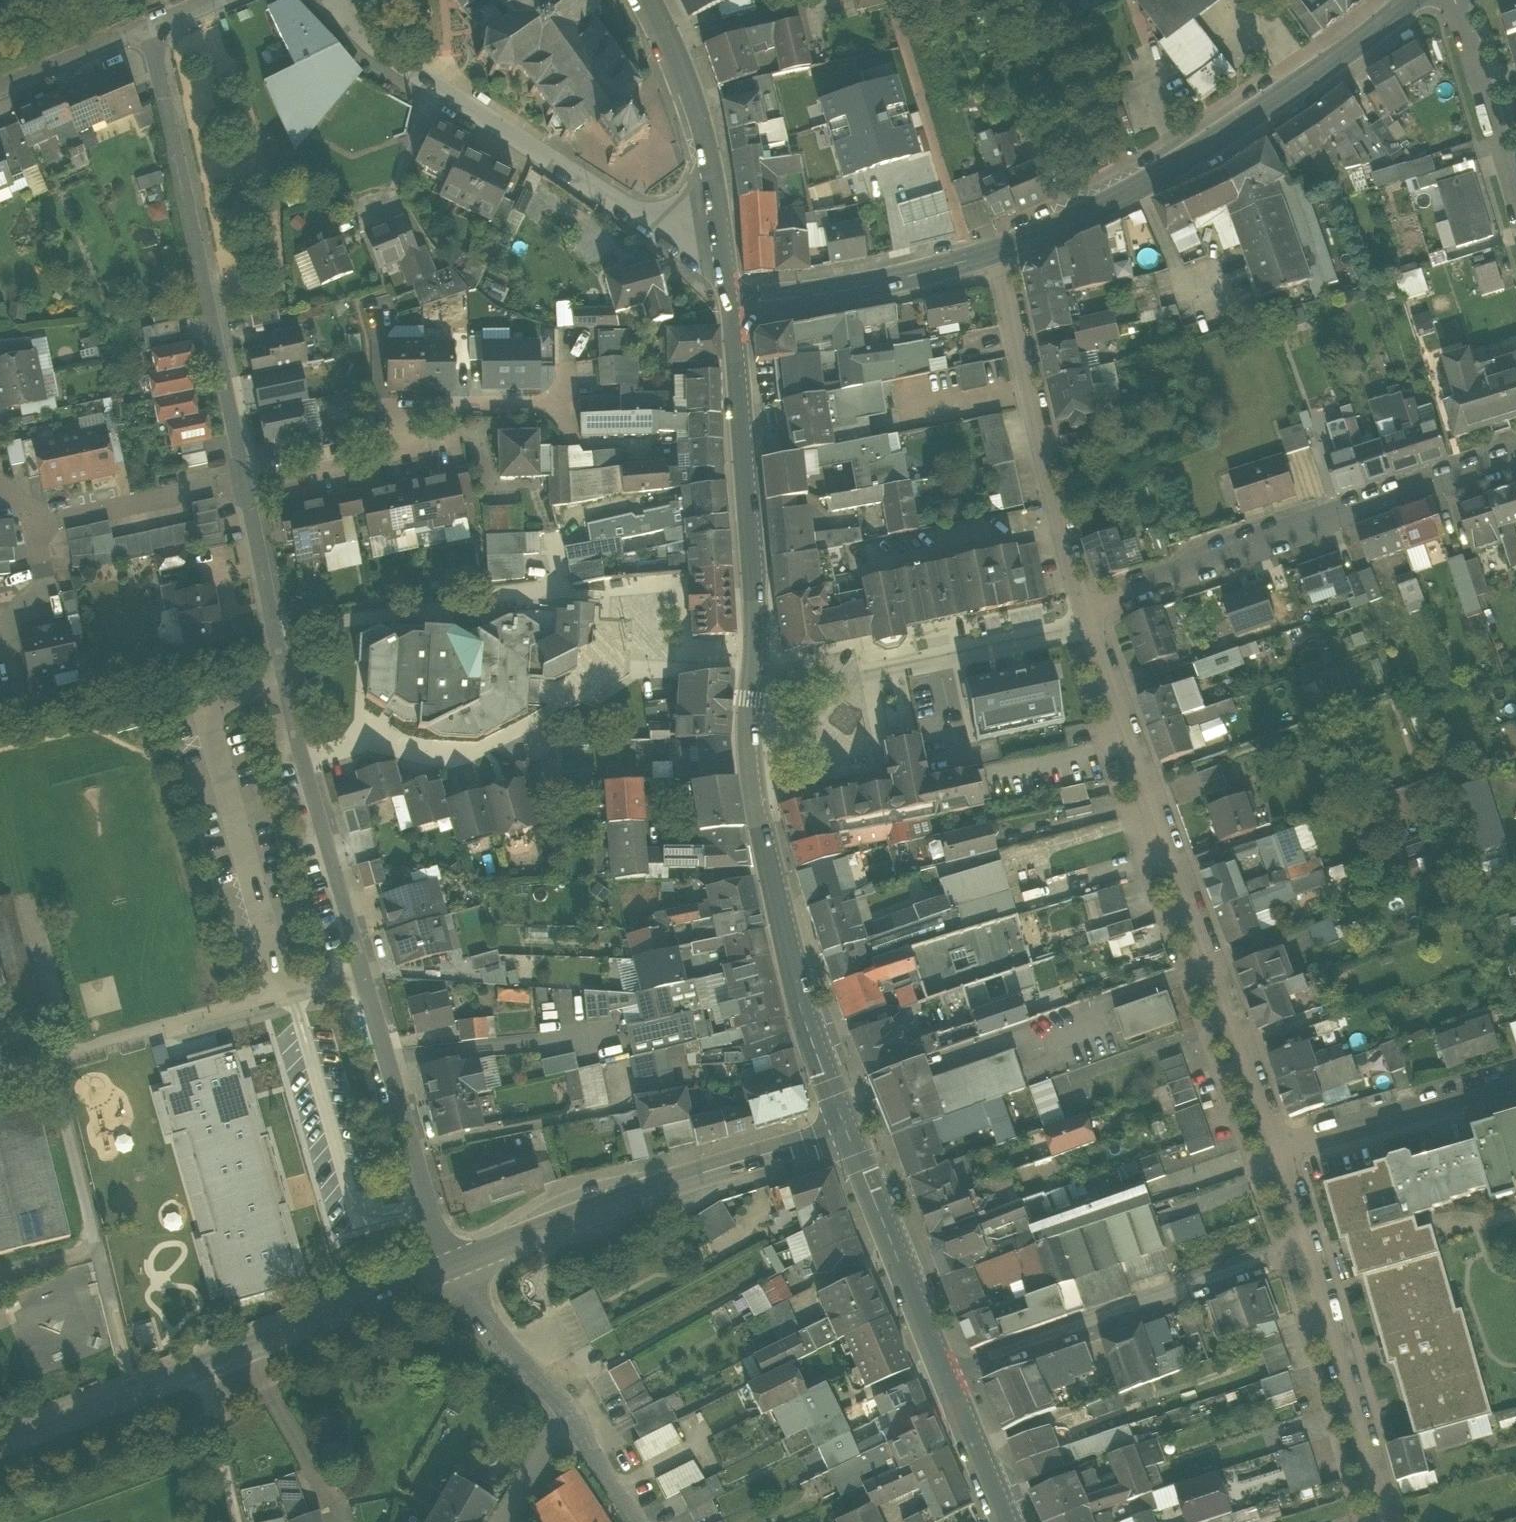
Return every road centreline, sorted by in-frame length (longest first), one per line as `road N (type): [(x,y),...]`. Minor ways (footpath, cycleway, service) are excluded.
road 1 (residential): [(452,1262),(308,755),(247,473)]
road 2 (residential): [(1093,624),(1279,1161)]
road 3 (secondary): [(996,257),(1197,152),(1412,0)]
road 4 (residential): [(726,268),(372,51),(324,0)]
road 5 (secondary): [(847,1131),(801,999),(749,782),(750,681)]
road 6 (residential): [(247,473),(151,25)]
road 7 (residential): [(1093,624),(1261,546),(1515,459)]
road 8 (secondary): [(847,1131),(452,1262)]
road 9 (residential): [(1309,1252),(949,1380)]
road 10 (residential): [(996,257),(1093,624)]
road 11 (secondary): [(750,681),(754,601),(732,312)]
road 12 (residential): [(750,681),(867,674),(1093,624)]
road 13 (residential): [(569,409),(457,407),(438,434),(247,473)]
road 14 (residential): [(636,1521),(574,1408),(506,1342),(452,1262)]
road 15 (secondary): [(726,268),(698,108),(650,0)]
road 16 (residential): [(1309,1252),(1387,1521)]
road 17 (secondary): [(452,1262),(200,1368)]
road 18 (secondary): [(732,312),(996,257)]
road 19 (secondary): [(949,1380),(847,1131)]
road 20 (residential): [(1279,1161),(1515,1089)]
road 21 (residential): [(247,473),(36,518)]
road 22 (secondary): [(200,1368),(0,1447)]
road 23 (residential): [(1458,0),(1515,189)]
road 24 (residential): [(151,25),(0,88)]
road 25 (residential): [(36,518),(45,586),(3,635),(1,660)]
road 26 (unclassified): [(200,1368),(239,1521)]
road 27 (secondary): [(1011,1521),(949,1380)]

